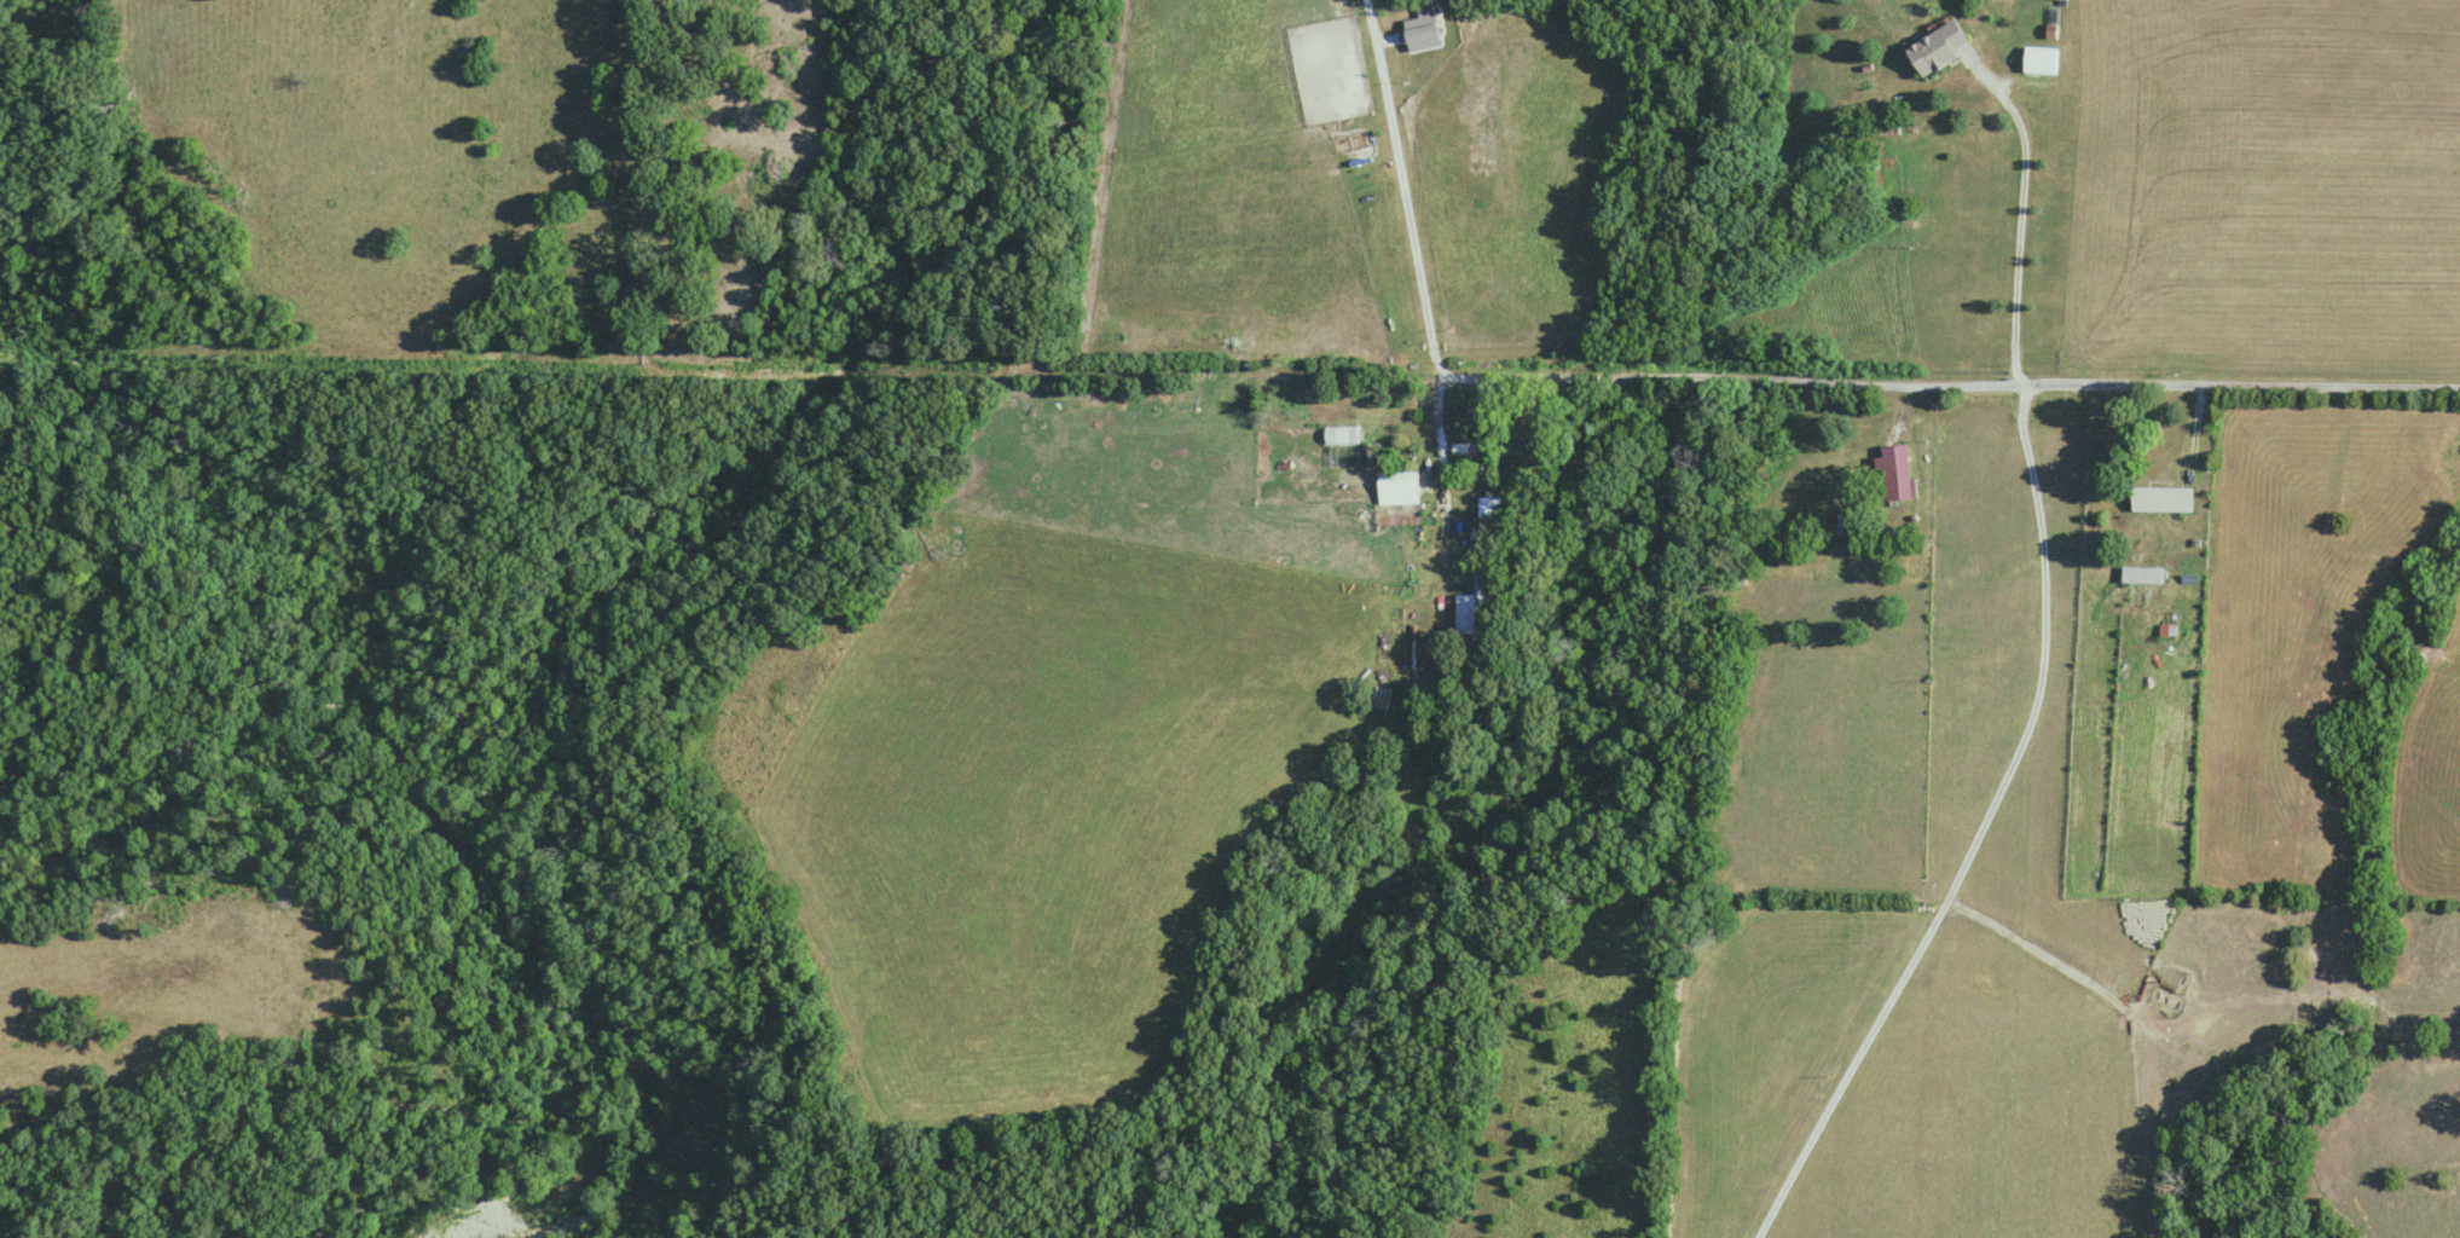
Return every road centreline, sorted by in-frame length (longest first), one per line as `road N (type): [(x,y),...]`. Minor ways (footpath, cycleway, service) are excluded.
road 1 (residential): [(1370,0),(1435,369),(1451,377),(1726,372),(1894,389),(2459,397)]
road 2 (residential): [(2034,392),(2031,432),(2050,566),(2047,679),(2033,735),(1945,915),(1765,1237)]

